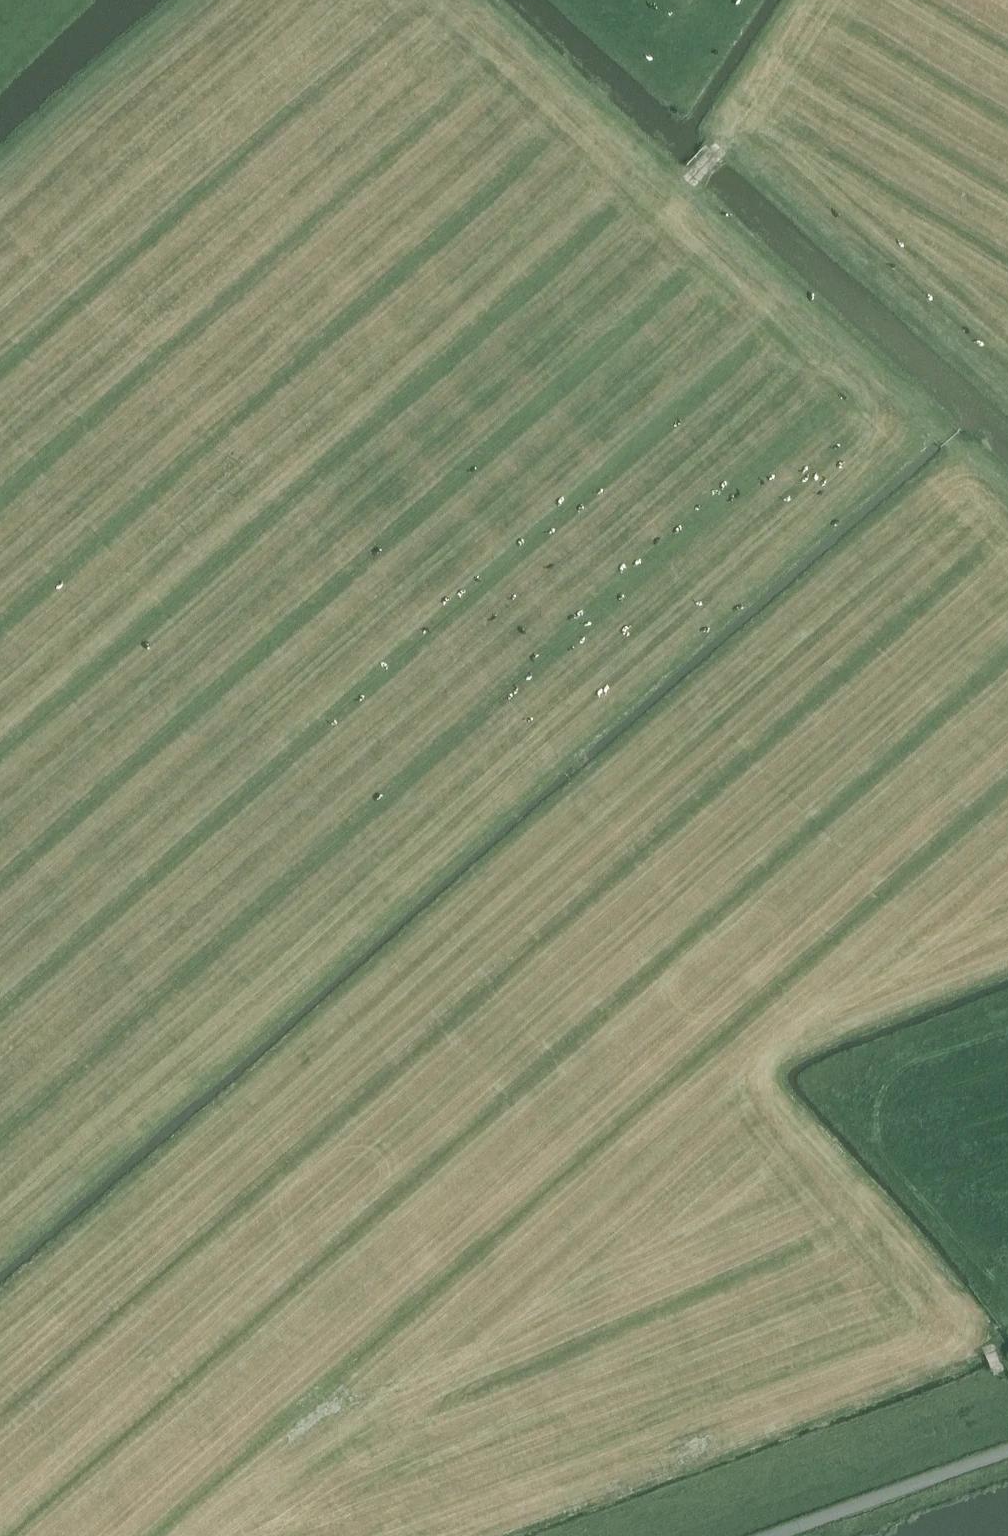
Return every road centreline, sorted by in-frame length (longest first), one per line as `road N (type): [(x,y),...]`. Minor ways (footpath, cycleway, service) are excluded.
road 1 (unclassified): [(794,1535),(1007,1460)]

